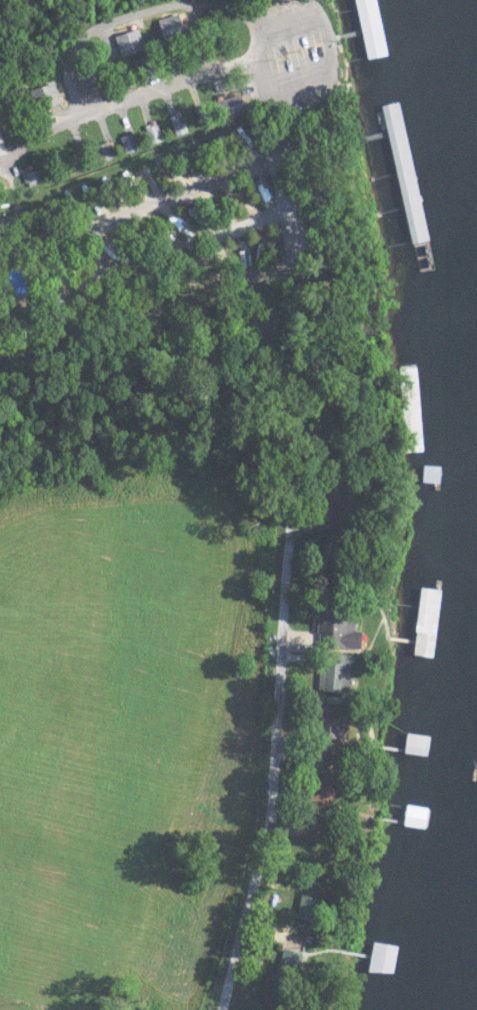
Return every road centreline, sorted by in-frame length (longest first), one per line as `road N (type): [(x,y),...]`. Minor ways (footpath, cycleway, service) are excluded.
road 1 (residential): [(224,1009),(273,811),(296,515)]
road 2 (residential): [(276,93),(296,257),(286,267),(197,290),(124,330),(0,371)]
road 3 (residential): [(0,162),(80,120),(256,61),(267,67),(276,93)]

